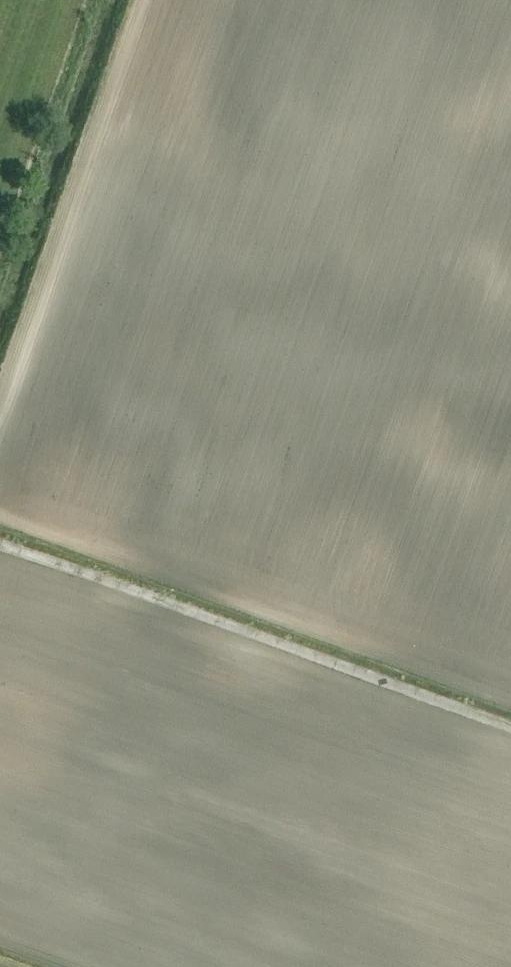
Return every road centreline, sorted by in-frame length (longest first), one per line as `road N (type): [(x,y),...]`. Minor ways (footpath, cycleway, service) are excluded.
road 1 (track): [(0,404),(145,0)]

